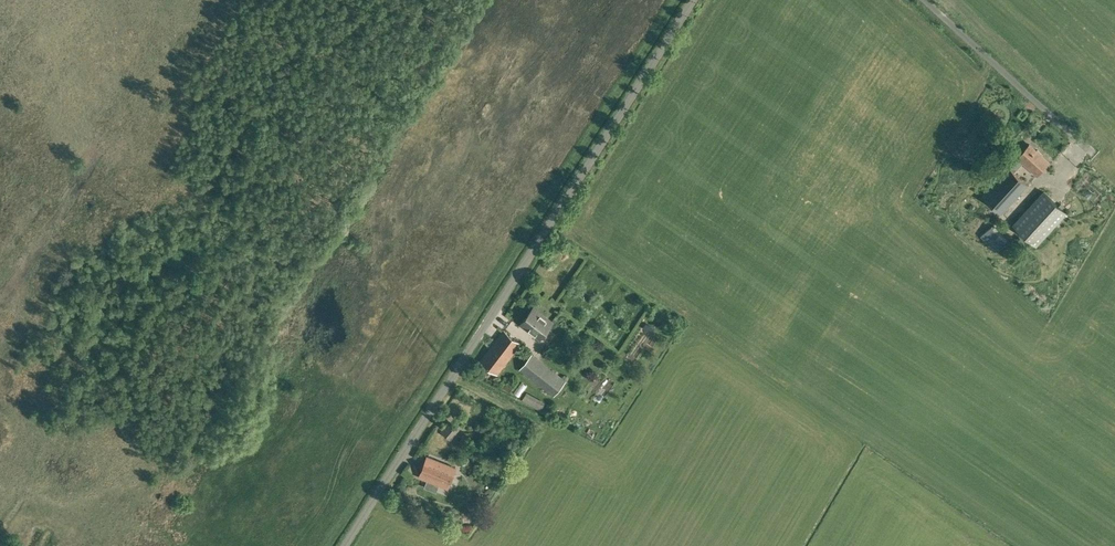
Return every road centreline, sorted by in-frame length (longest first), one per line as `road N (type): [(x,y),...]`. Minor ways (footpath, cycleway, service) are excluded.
road 1 (unclassified): [(346,545),(692,0)]

